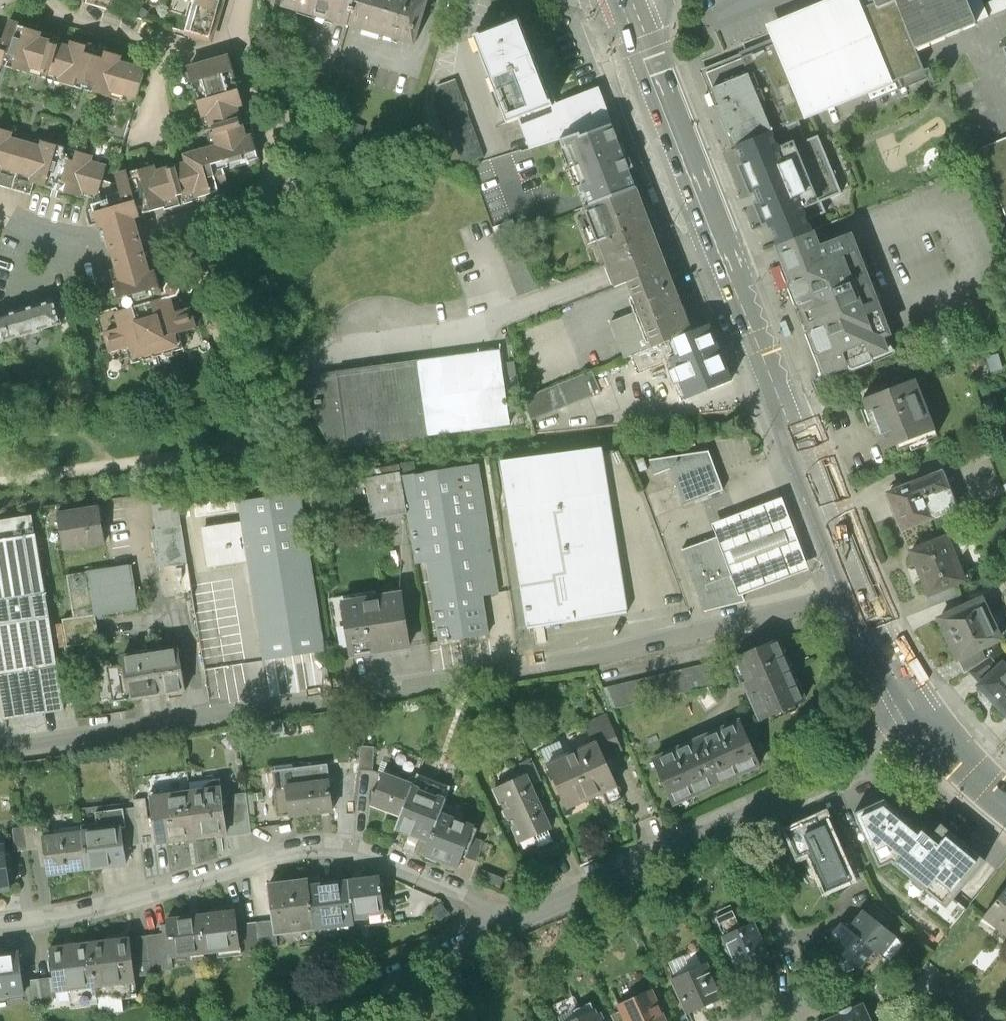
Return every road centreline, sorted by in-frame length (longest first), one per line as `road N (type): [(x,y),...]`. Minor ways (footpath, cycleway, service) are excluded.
road 1 (residential): [(856,595),(583,660),(0,750)]
road 2 (secondary): [(856,595),(627,0)]
road 3 (residential): [(0,927),(61,917),(303,848),(376,856),(521,918)]
road 4 (residential): [(239,39),(278,172),(267,199),(76,251)]
road 5 (residential): [(521,918),(289,1020)]
road 6 (residential): [(733,824),(806,986),(803,994),(745,1020)]
road 7 (residential): [(733,824),(521,918)]
road 8 (residential): [(921,723),(733,824)]
road 9 (secondary): [(921,723),(856,595)]
road 10 (residential): [(49,0),(78,22),(168,51)]
road 11 (secondary): [(1005,813),(944,756),(921,723)]

